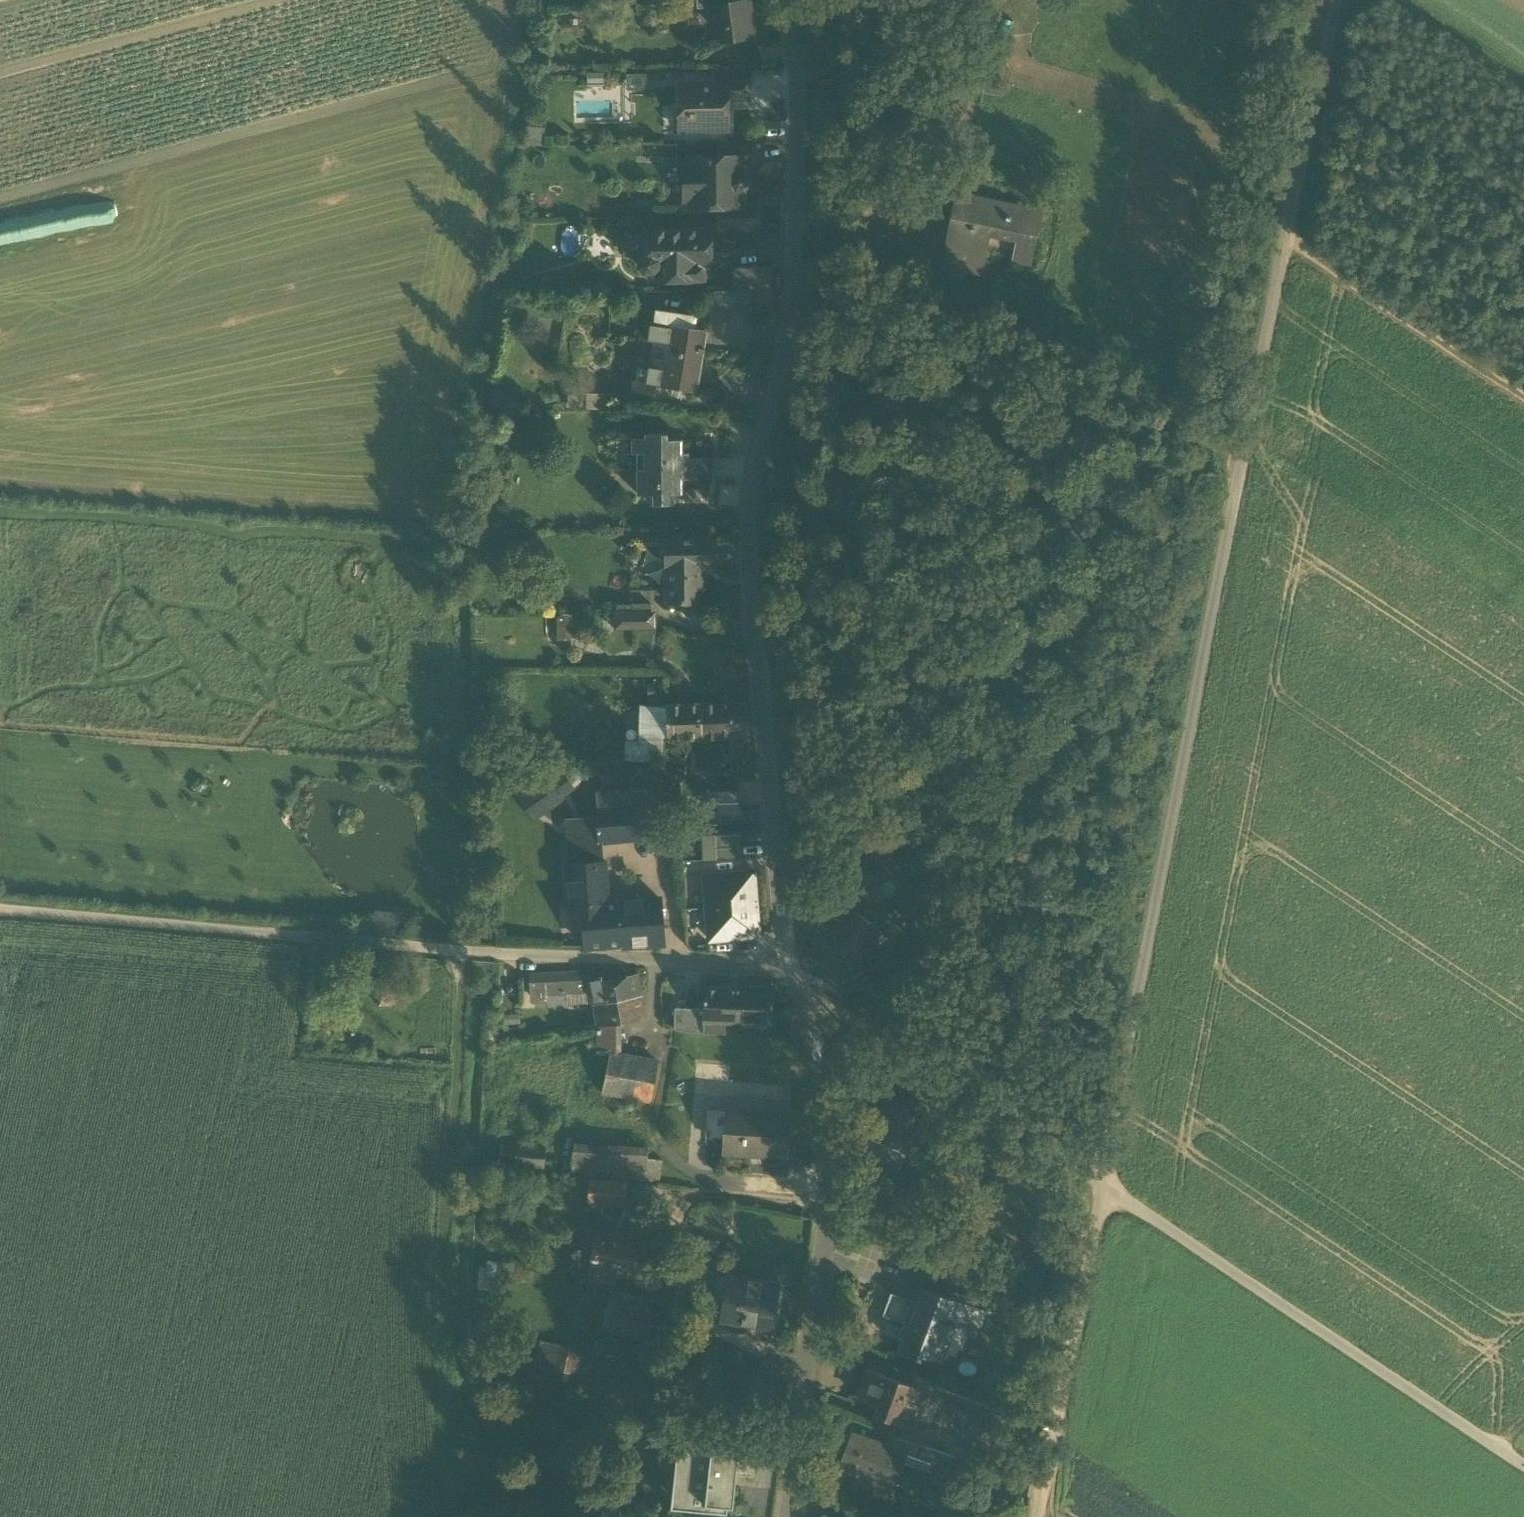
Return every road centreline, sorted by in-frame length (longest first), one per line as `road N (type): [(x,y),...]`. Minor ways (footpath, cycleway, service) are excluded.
road 1 (residential): [(783,0),(796,42),(796,225),(787,341),(745,540),(794,970),(835,1142),(791,1516)]
road 2 (track): [(1333,0),(1099,1184)]
road 3 (track): [(794,970),(0,911)]
road 4 (track): [(1523,1463),(1099,1184)]
road 5 (track): [(803,997),(977,1083),(1099,1184)]
road 6 (track): [(1099,1184),(1032,1516)]
road 7 (track): [(1523,396),(1282,233)]

